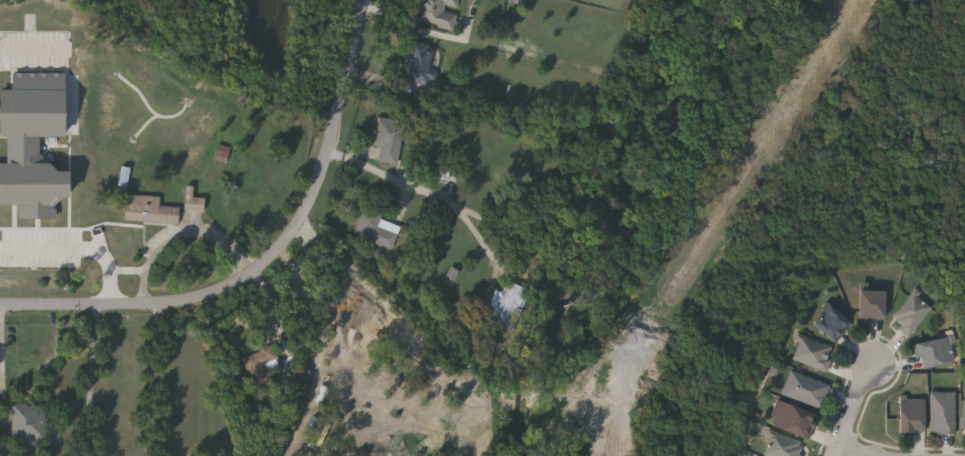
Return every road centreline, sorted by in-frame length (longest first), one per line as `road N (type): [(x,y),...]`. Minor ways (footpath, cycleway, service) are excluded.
road 1 (residential): [(366,0),(311,207),(250,279),(168,304),(0,306)]

